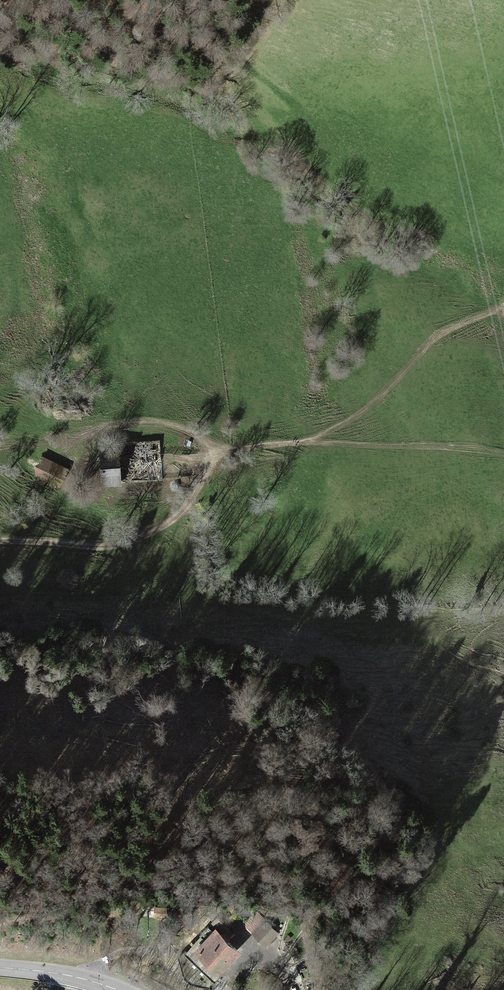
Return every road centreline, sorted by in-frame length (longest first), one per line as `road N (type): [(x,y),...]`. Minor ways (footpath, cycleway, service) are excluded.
road 1 (track): [(503,310),(430,344),(361,415),(305,448),(503,460)]
road 2 (track): [(0,545),(125,547),(171,530),(213,455),(190,436),(155,426),(100,433),(83,447)]

